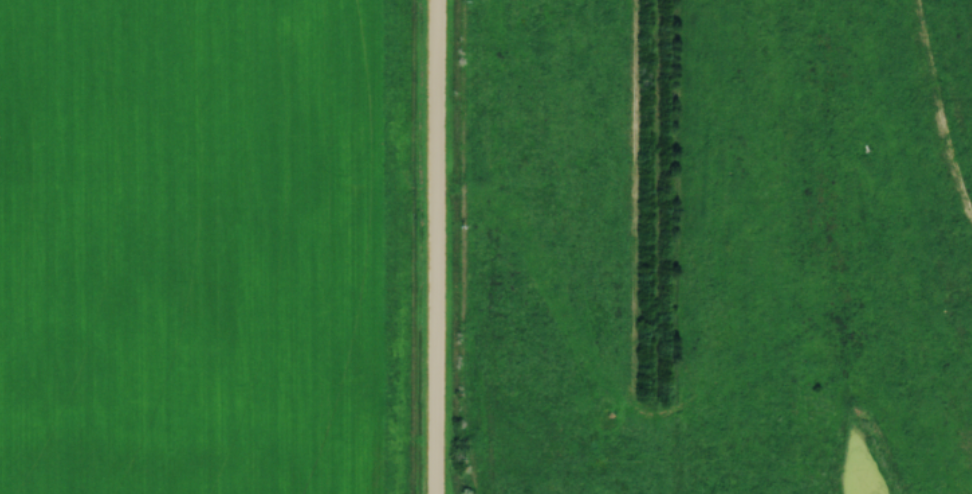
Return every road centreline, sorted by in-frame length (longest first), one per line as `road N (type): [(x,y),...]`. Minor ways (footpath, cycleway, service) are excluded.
road 1 (residential): [(436,0),(435,493)]

